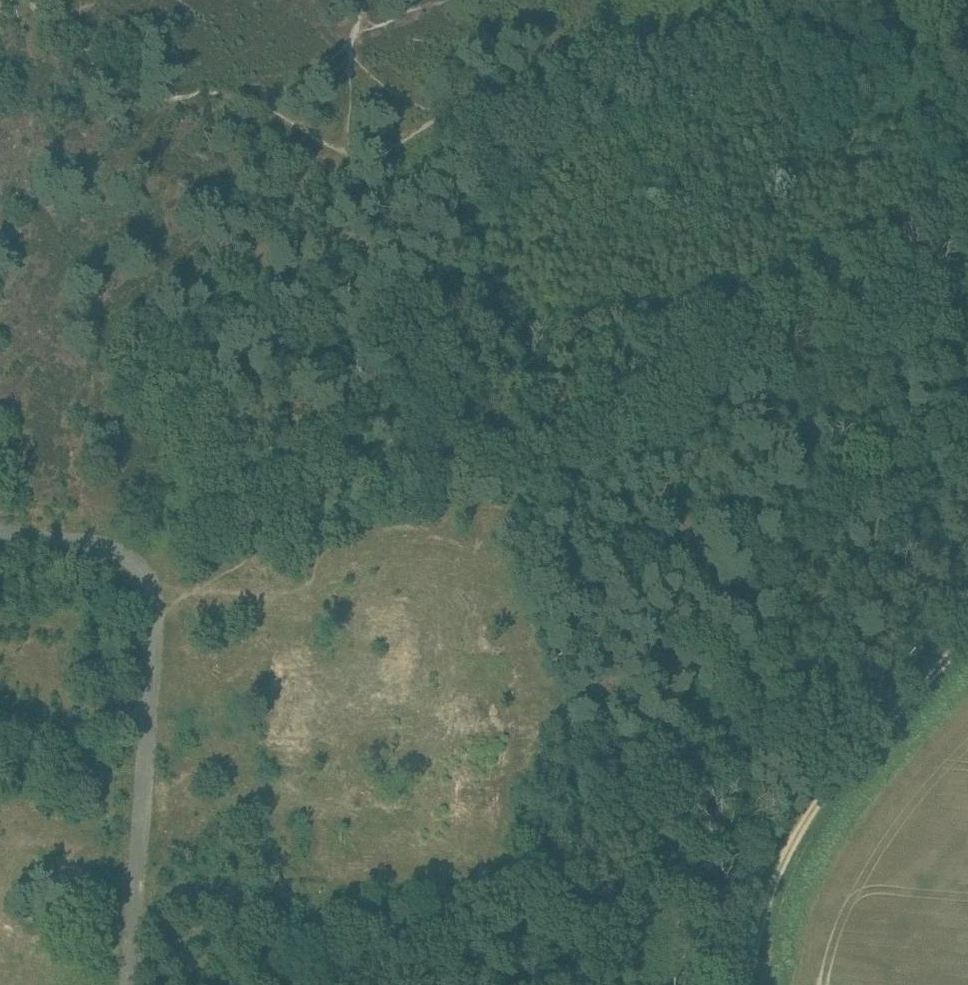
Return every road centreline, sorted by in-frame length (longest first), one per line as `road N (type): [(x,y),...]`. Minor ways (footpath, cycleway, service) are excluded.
road 1 (track): [(967,631),(830,779),(776,872),(746,984)]

